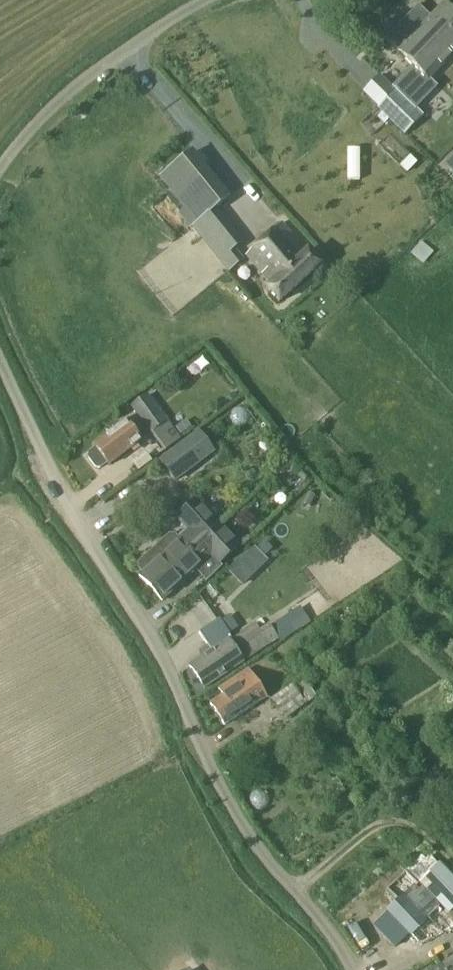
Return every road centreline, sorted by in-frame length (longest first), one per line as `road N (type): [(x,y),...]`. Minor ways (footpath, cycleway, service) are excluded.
road 1 (unclassified): [(350,969),(233,811),(0,362)]
road 2 (unclassified): [(0,175),(32,131),(92,75),(211,0)]

